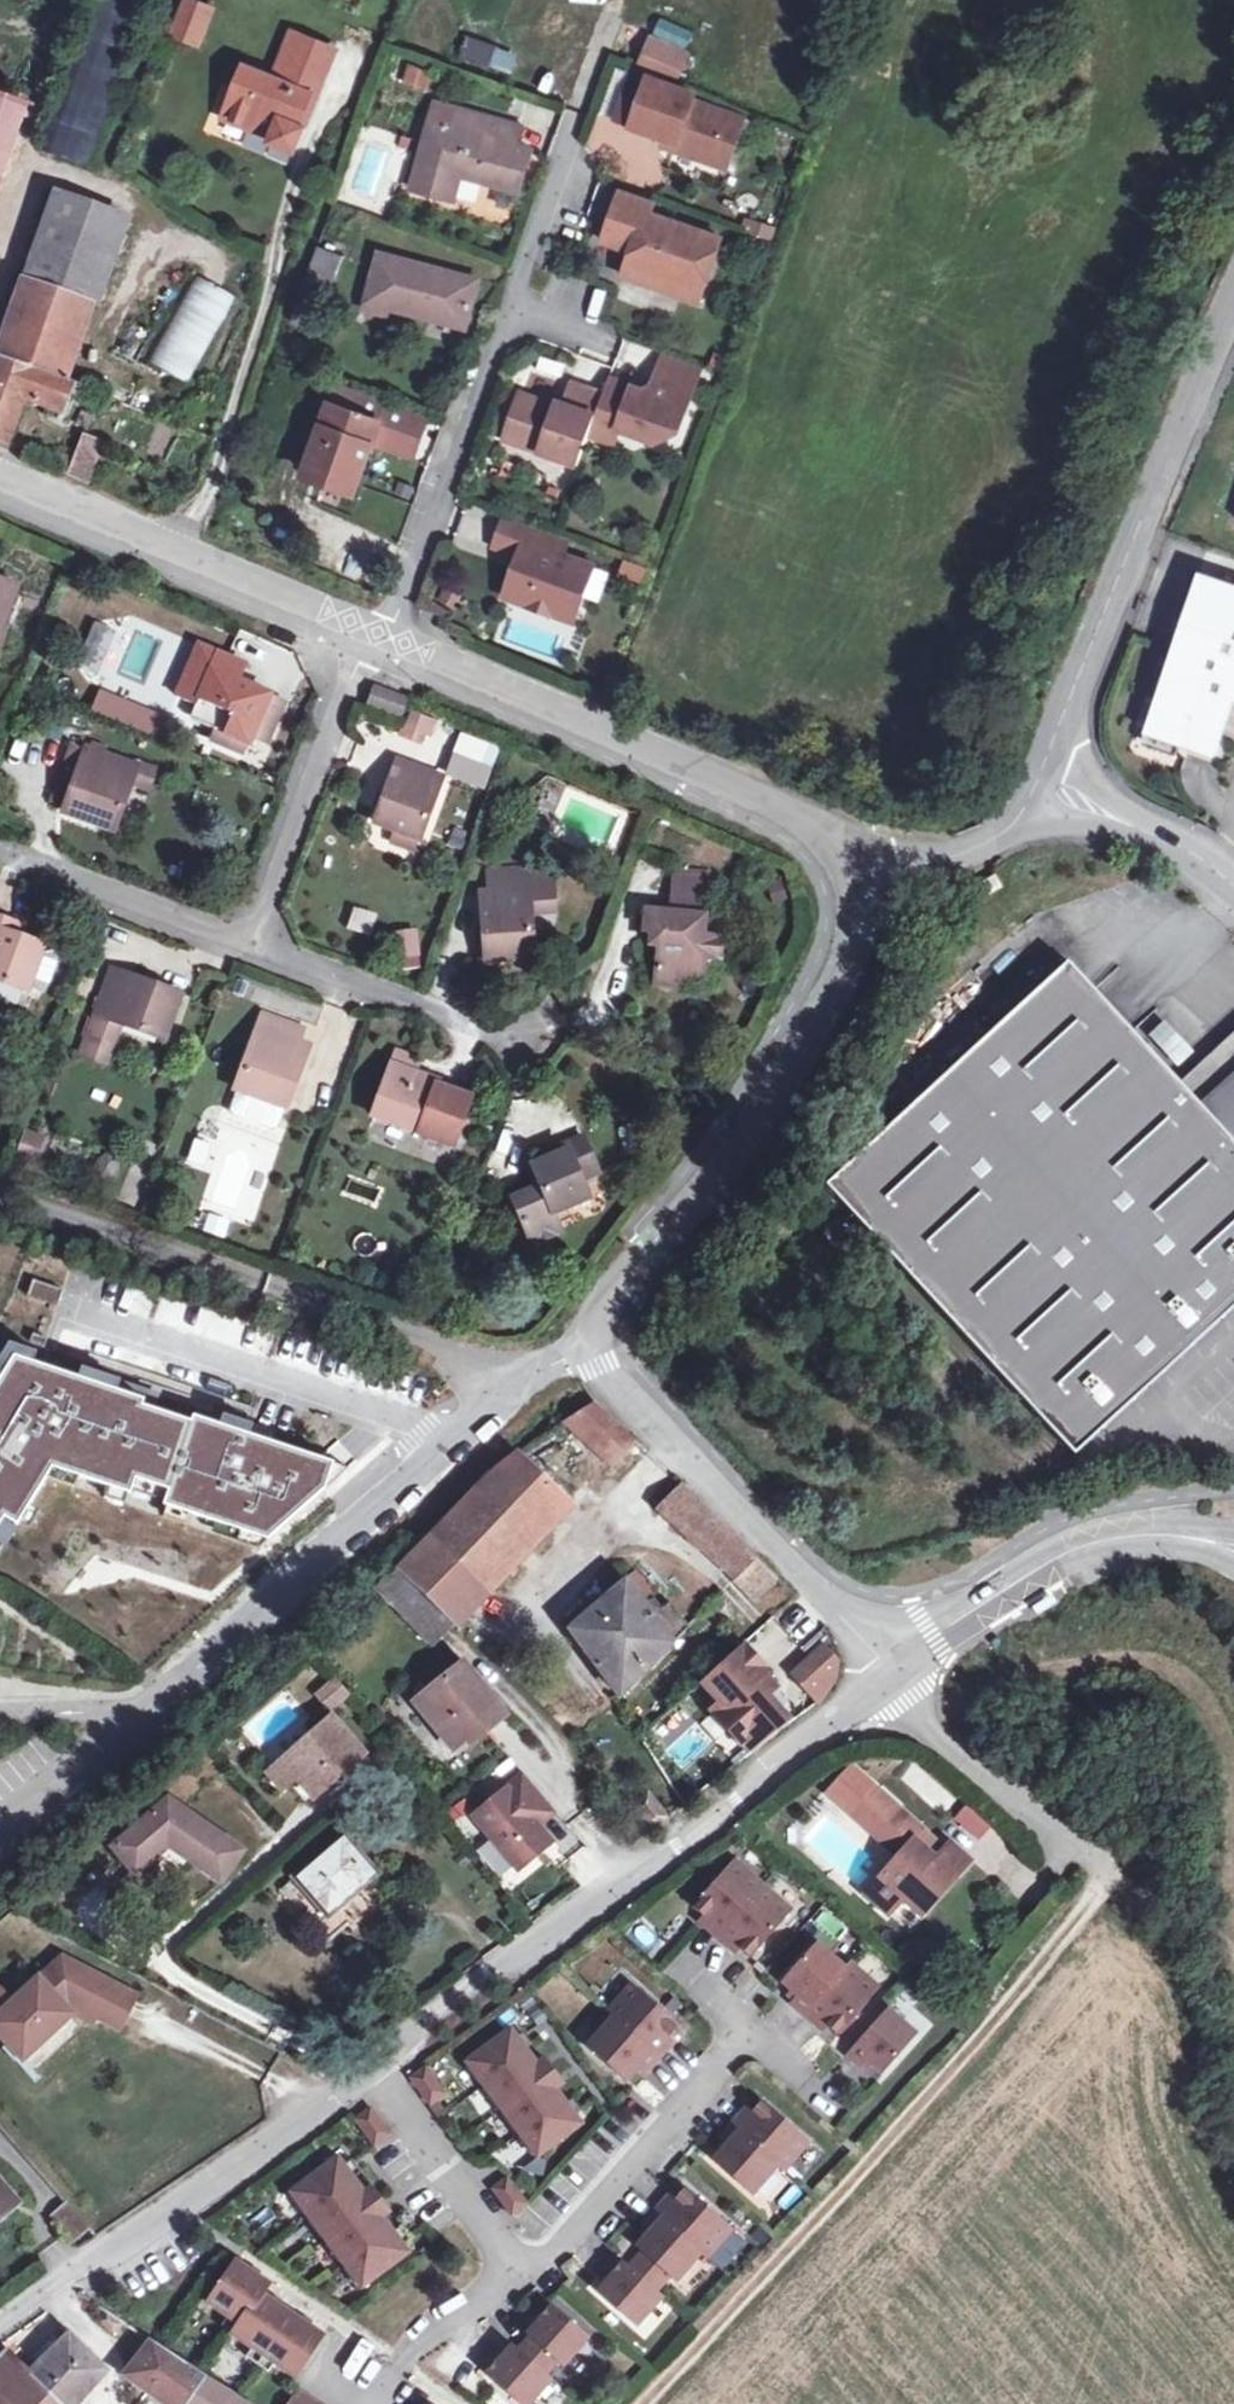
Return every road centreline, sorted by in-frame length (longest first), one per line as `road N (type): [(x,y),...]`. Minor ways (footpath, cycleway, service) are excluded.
road 1 (unclassified): [(646,2403),(846,2190),(1100,1891),(1096,1860),(948,1738),(894,1675)]
road 2 (residential): [(524,1387),(434,1454),(0,1826)]
road 3 (unclassified): [(894,1675),(700,1828),(370,2063)]
road 4 (residential): [(577,117),(385,645)]
road 5 (residential): [(0,1198),(524,1387)]
road 6 (residential): [(855,878),(860,916),(828,990),(715,1171),(584,1350)]
road 7 (residential): [(385,645),(808,819),(838,846),(855,878)]
road 8 (unclassified): [(1040,778),(1233,305)]
road 9 (unclassified): [(370,2063),(0,2328)]
road 10 (residential): [(894,1675),(584,1350)]
road 11 (residential): [(0,477),(178,547),(362,633)]
road 12 (residential): [(520,2268),(555,2253),(592,2215),(750,2030)]
road 13 (unclassified): [(1182,1531),(1113,1536),(1051,1561),(894,1675)]
road 14 (residential): [(248,942),(362,633)]
road 15 (residential): [(248,942),(515,1038)]
road 16 (residential): [(0,852),(248,942)]
road 17 (residential): [(370,2063),(520,2268)]
road 18 (unclassified): [(855,878),(1017,823),(1040,778)]
road 19 (unclassified): [(1040,778),(1233,875)]
road 20 (residential): [(520,2268),(358,2402)]

